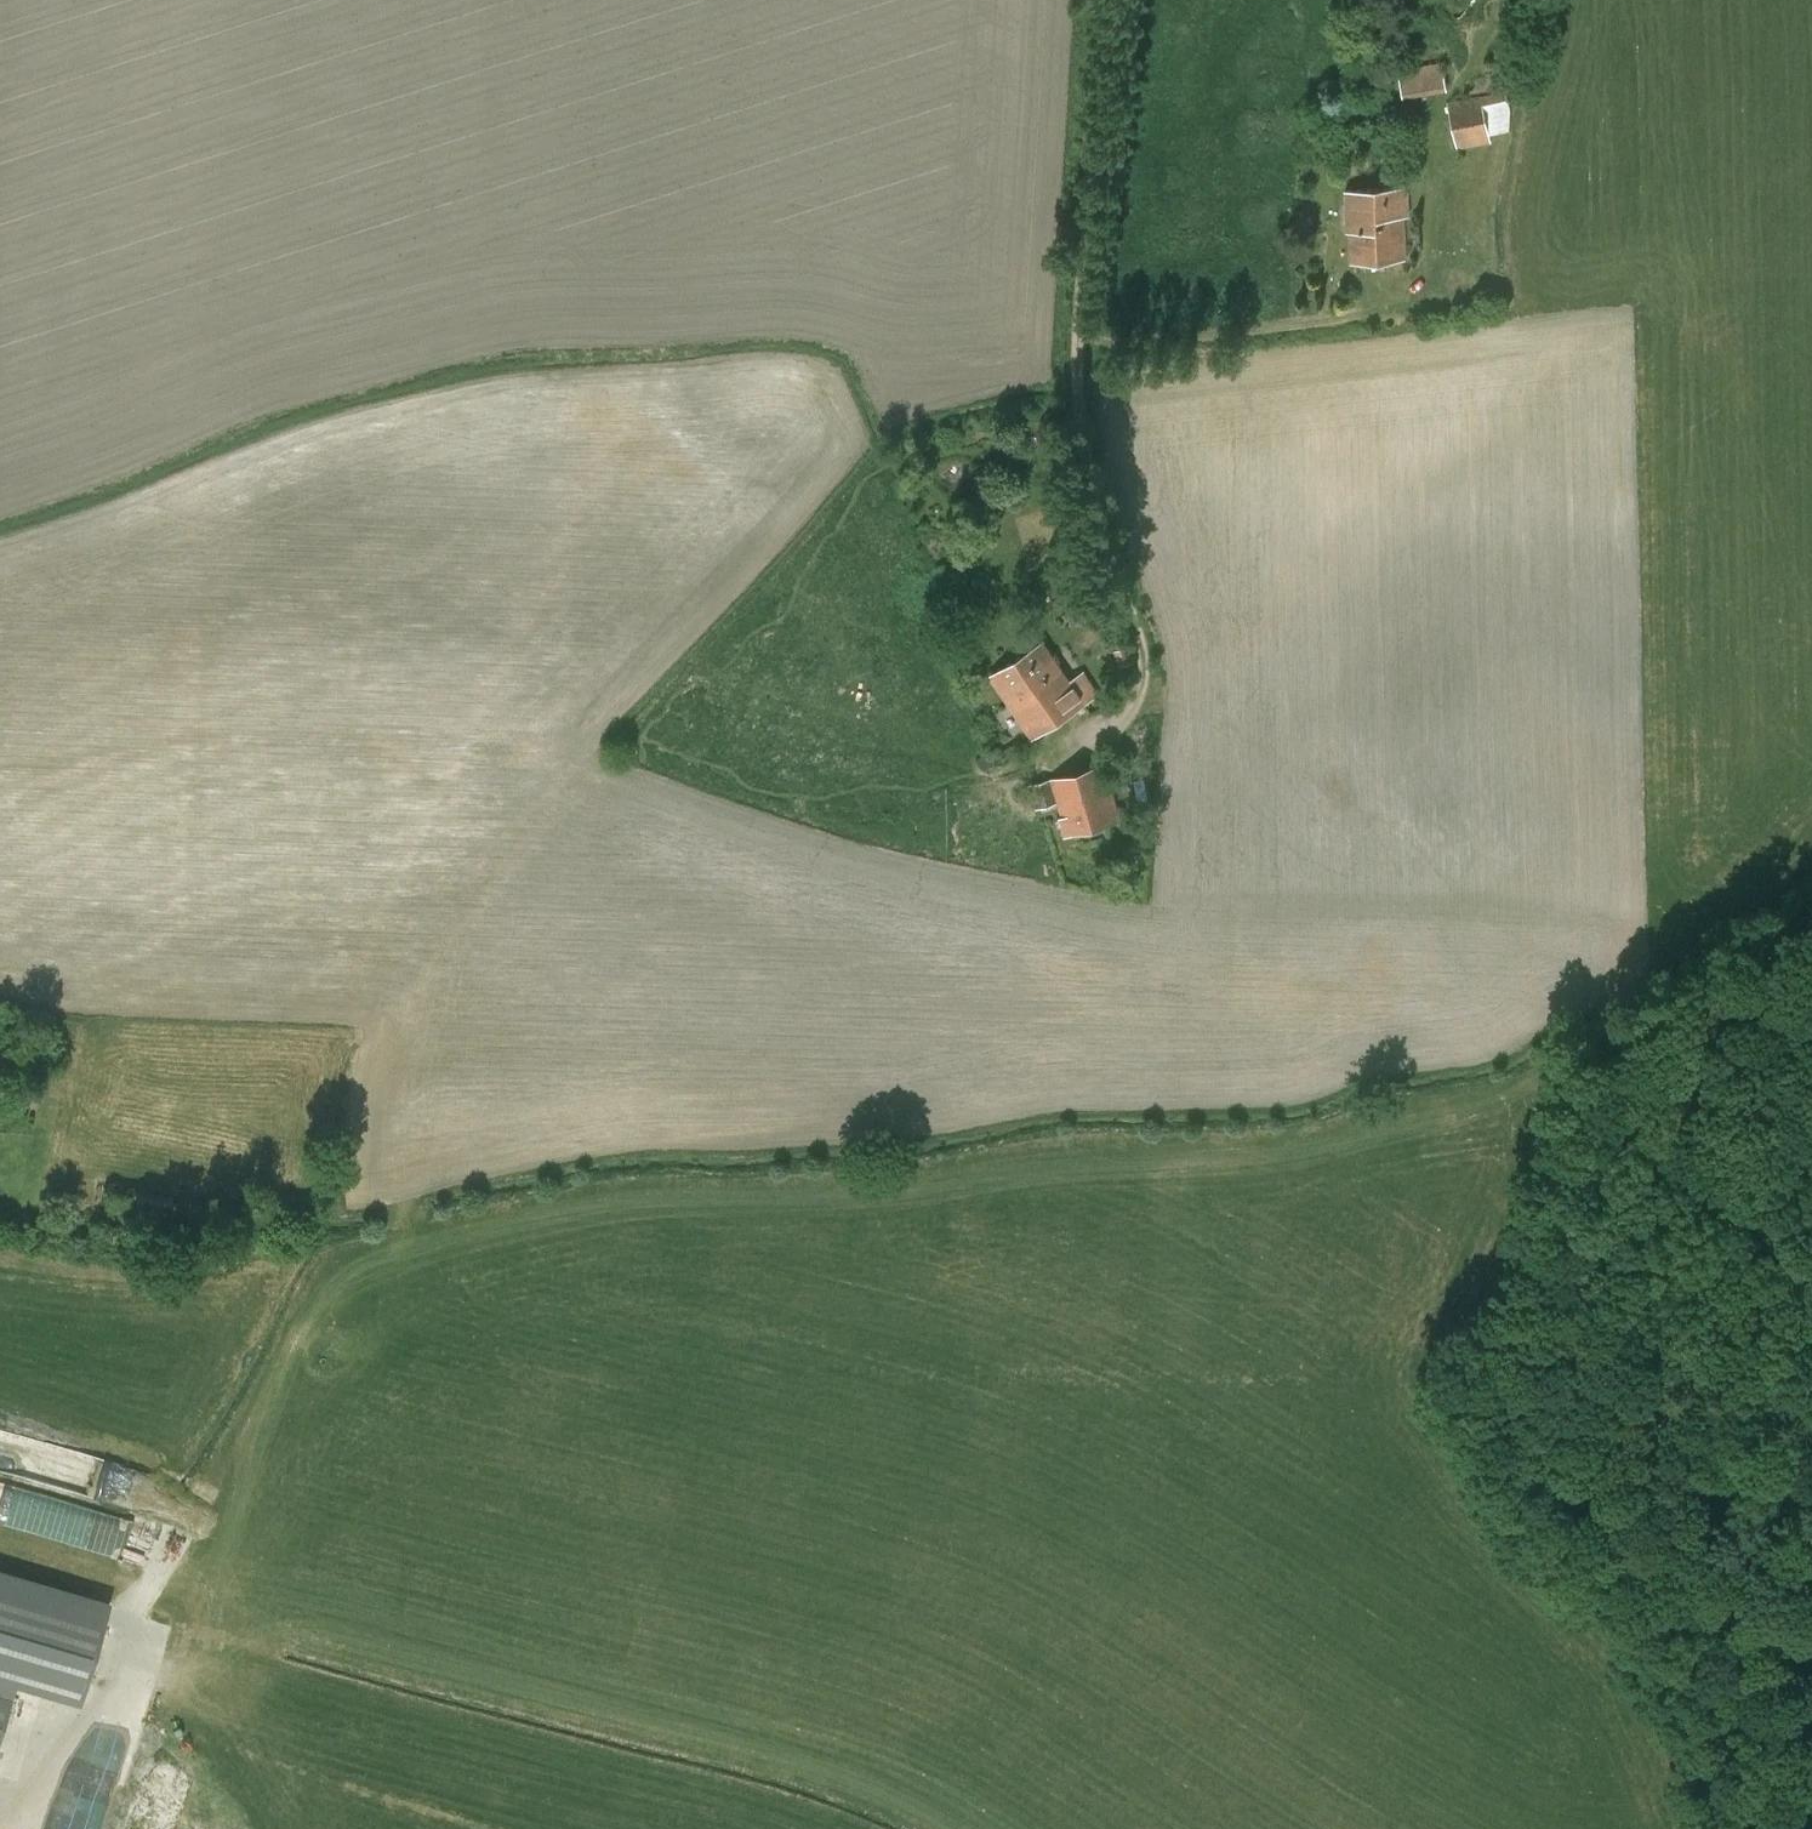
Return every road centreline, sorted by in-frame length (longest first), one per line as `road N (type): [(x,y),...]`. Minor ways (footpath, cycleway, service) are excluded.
road 1 (unclassified): [(1111,587),(1086,517),(1070,355),(1084,0)]

